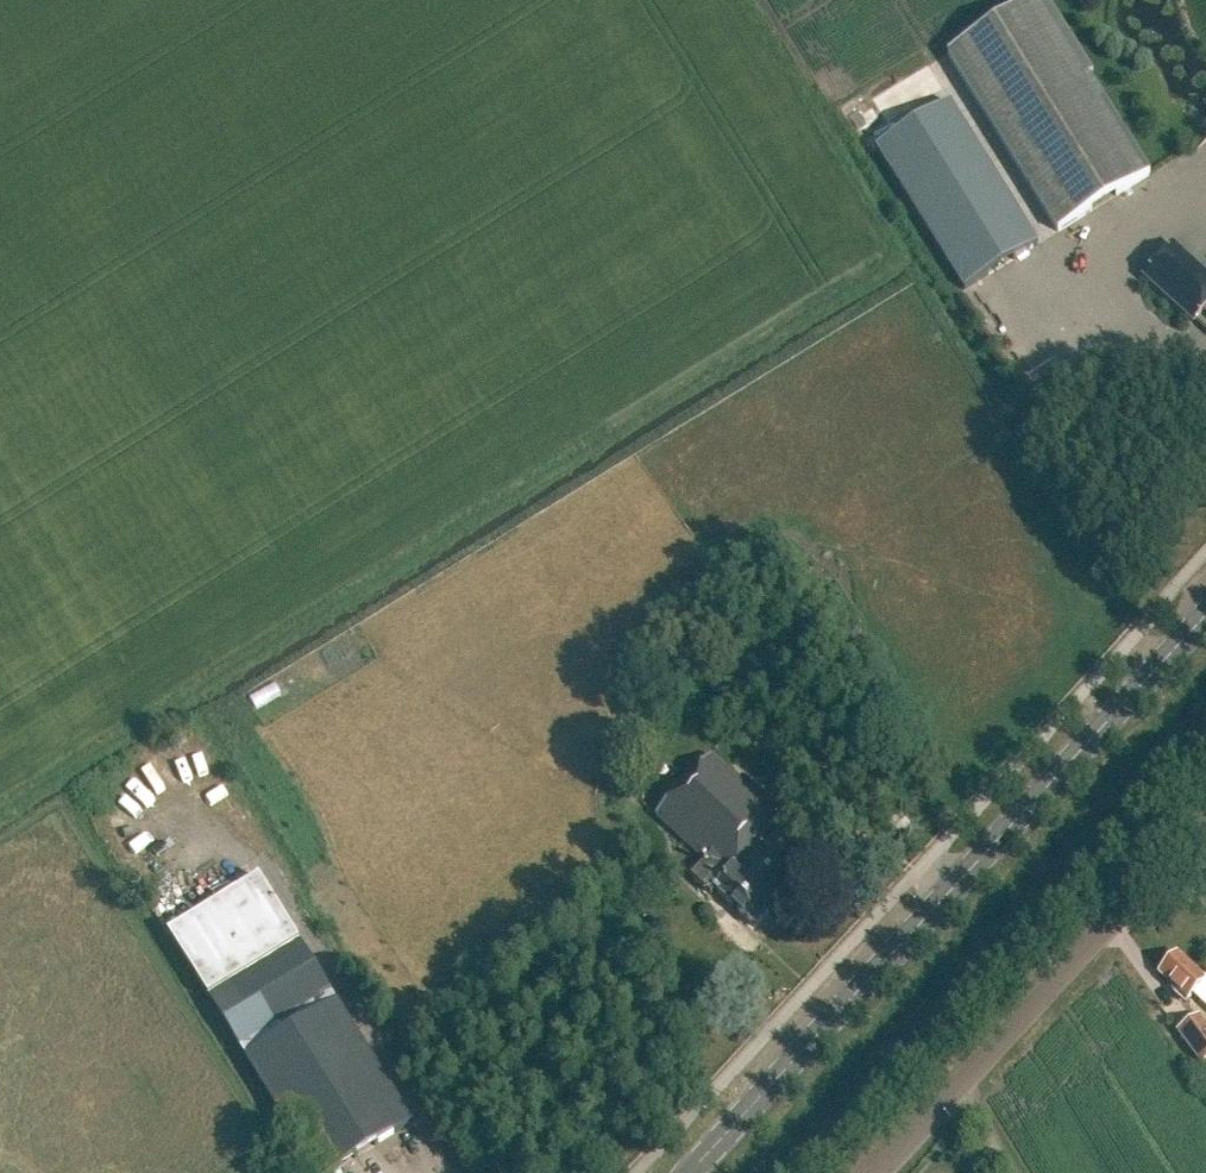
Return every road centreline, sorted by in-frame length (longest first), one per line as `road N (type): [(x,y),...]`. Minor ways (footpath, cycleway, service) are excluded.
road 1 (secondary): [(688,1172),(1205,612)]
road 2 (unclassified): [(878,1172),(1205,817)]

